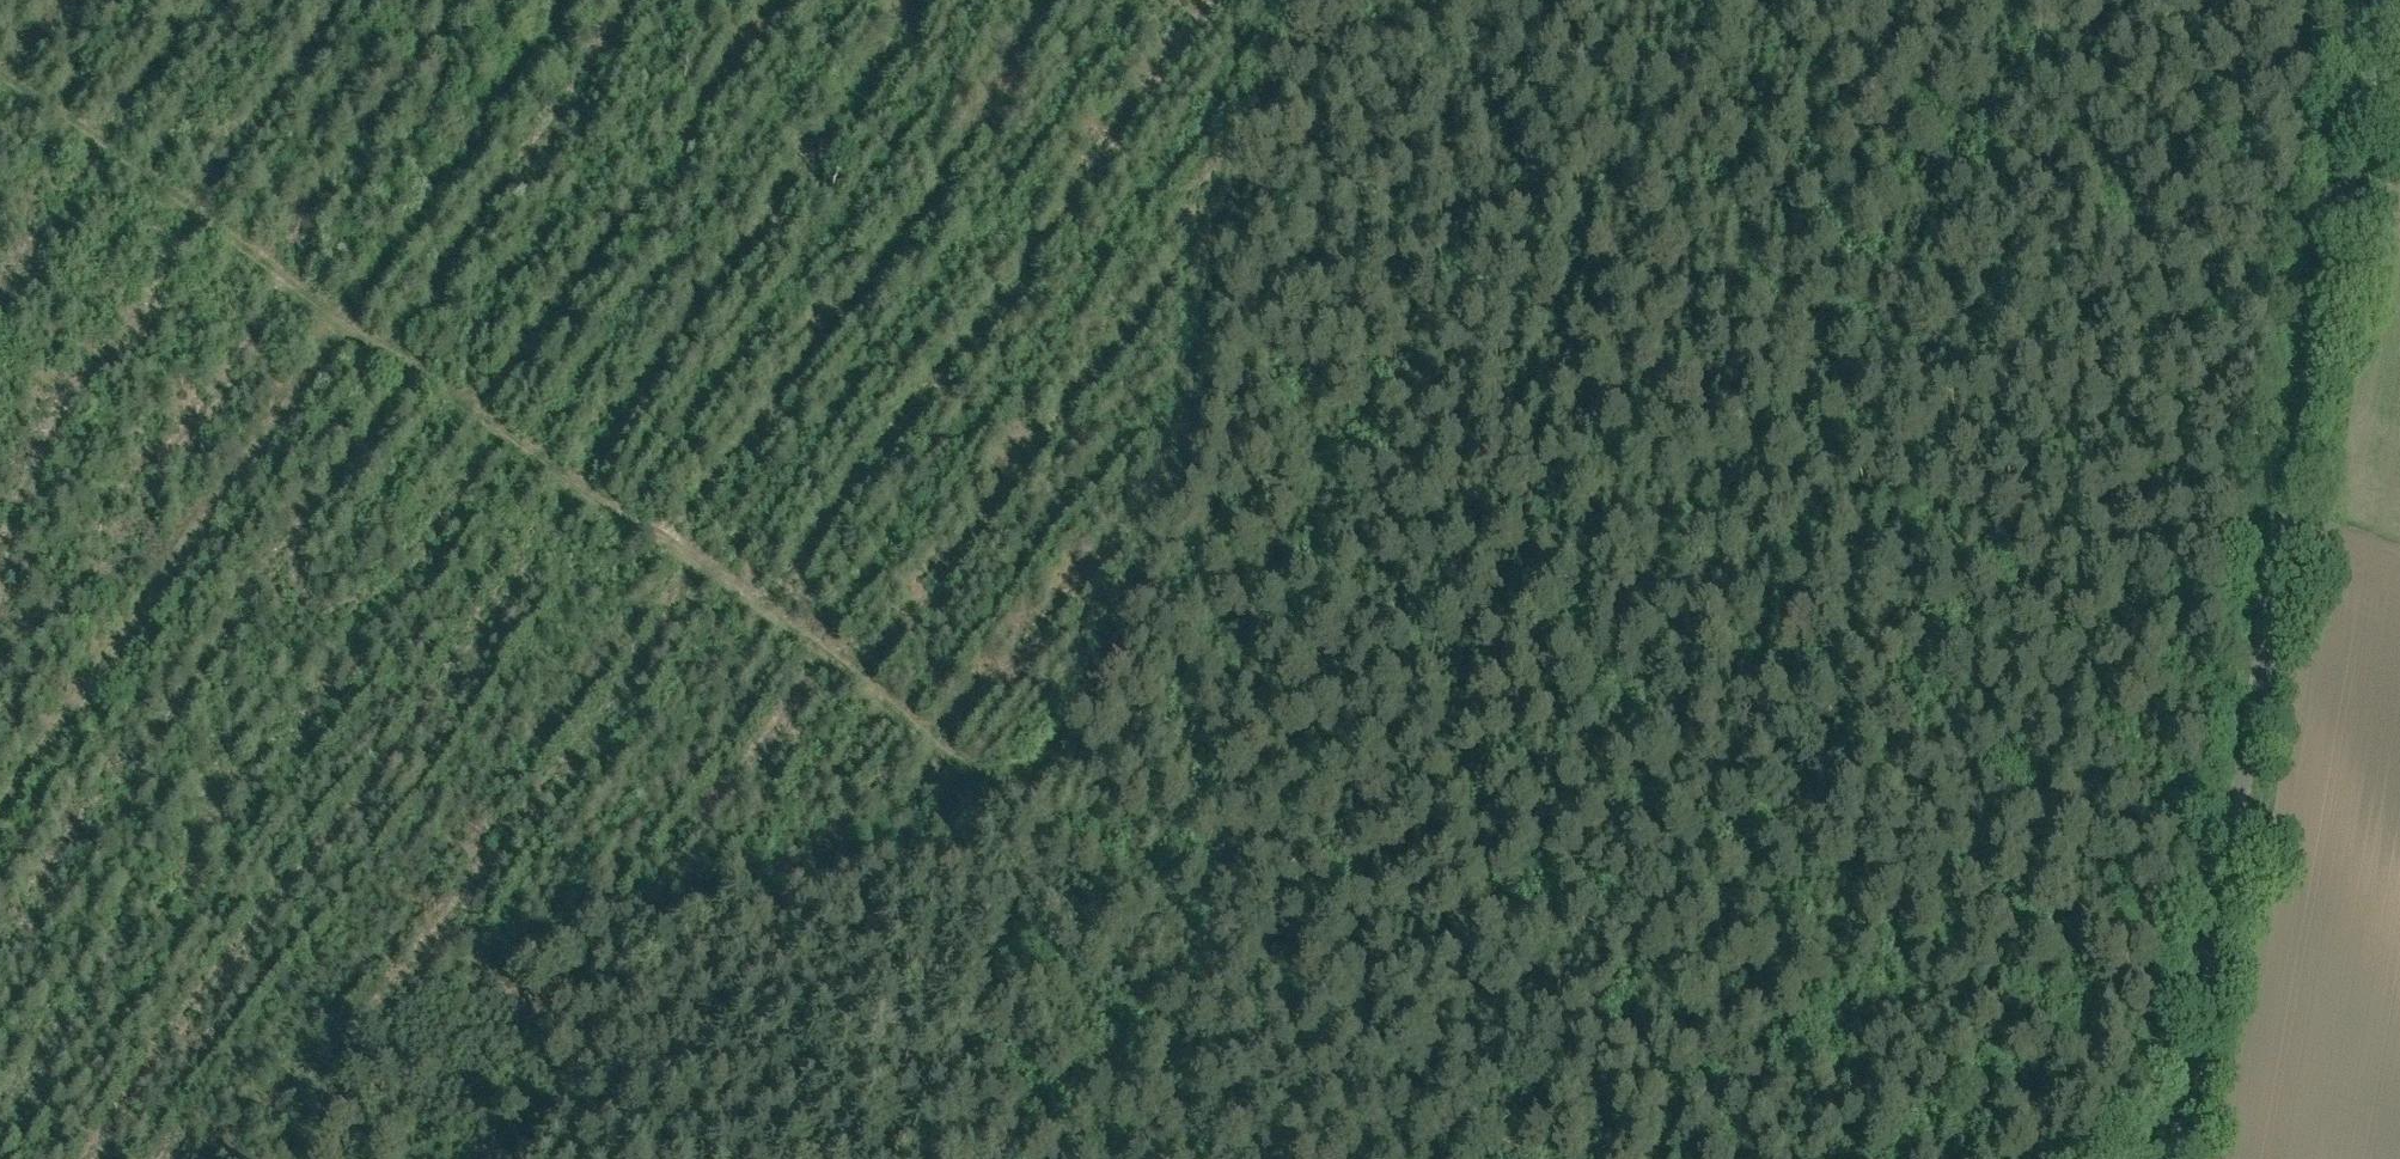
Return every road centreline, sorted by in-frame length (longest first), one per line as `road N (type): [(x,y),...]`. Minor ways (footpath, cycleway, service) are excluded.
road 1 (residential): [(2380,0),(2180,1158)]

